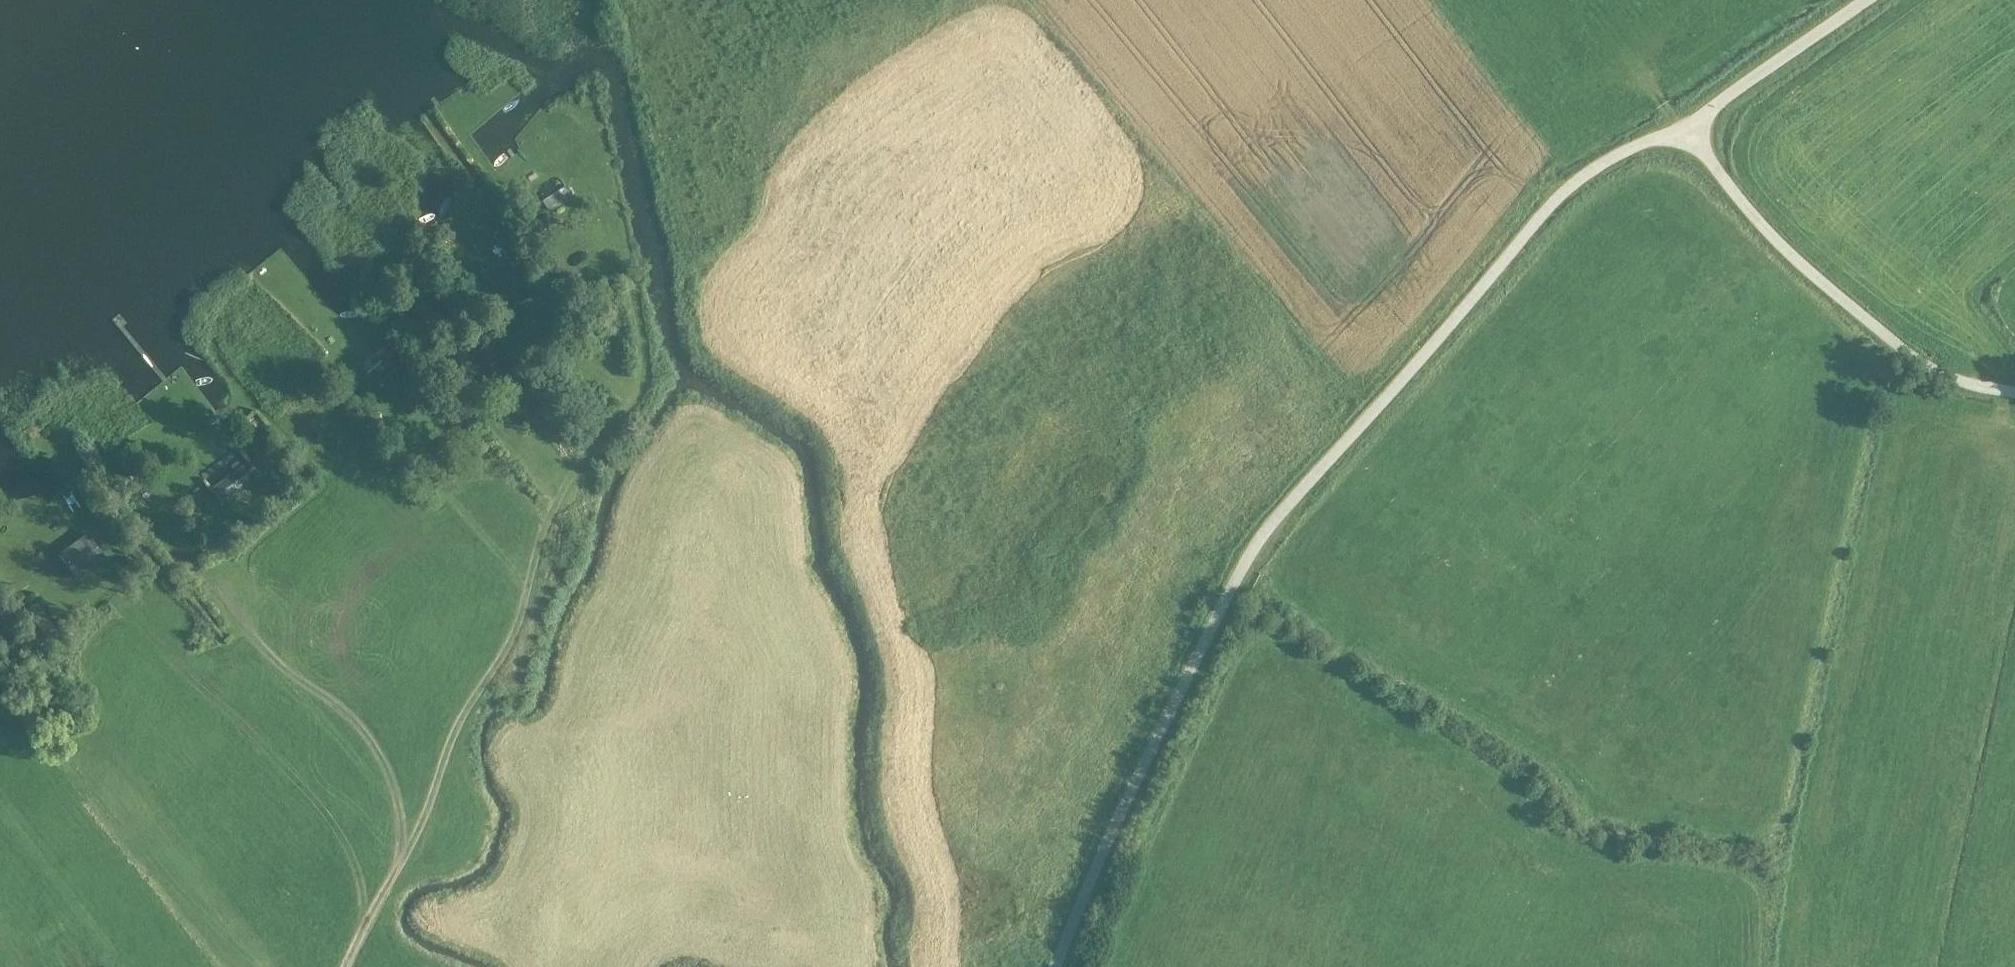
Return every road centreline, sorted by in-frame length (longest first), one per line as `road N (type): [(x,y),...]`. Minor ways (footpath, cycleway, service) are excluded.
road 1 (unclassified): [(1055,966),(1126,802),(1268,529),(1545,211),(1598,167),(1681,132)]
road 2 (track): [(610,202),(640,313),(643,377),(627,410),(560,491),(516,641),(469,708),(437,795),(404,830),(373,738),(289,676),(208,579)]
road 3 (unclassified): [(2014,396),(1957,381),(1897,350),(1738,199),(1681,132)]
road 4 (unclassified): [(1681,132),(1871,0)]
road 5 (track): [(404,830),(337,966)]

